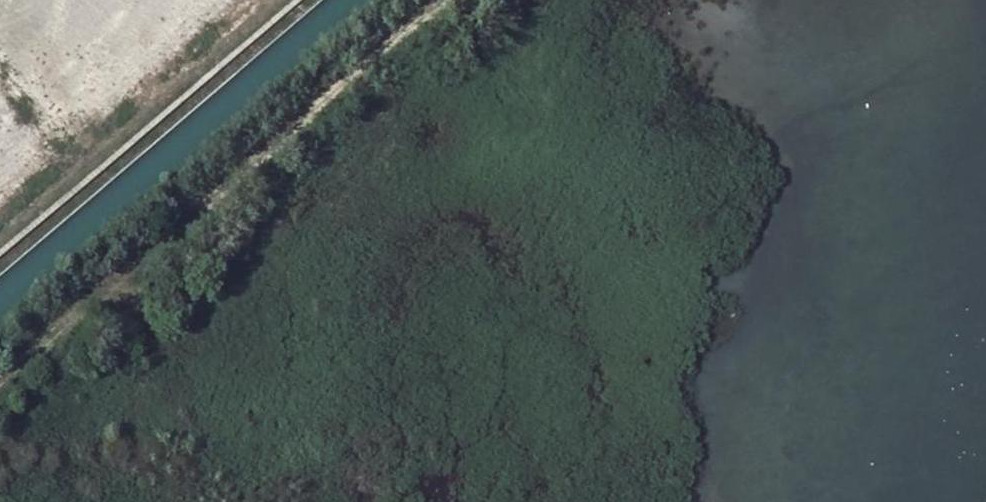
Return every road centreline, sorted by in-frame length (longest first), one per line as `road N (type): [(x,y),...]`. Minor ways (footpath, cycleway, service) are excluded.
road 1 (track): [(0,382),(447,0)]

